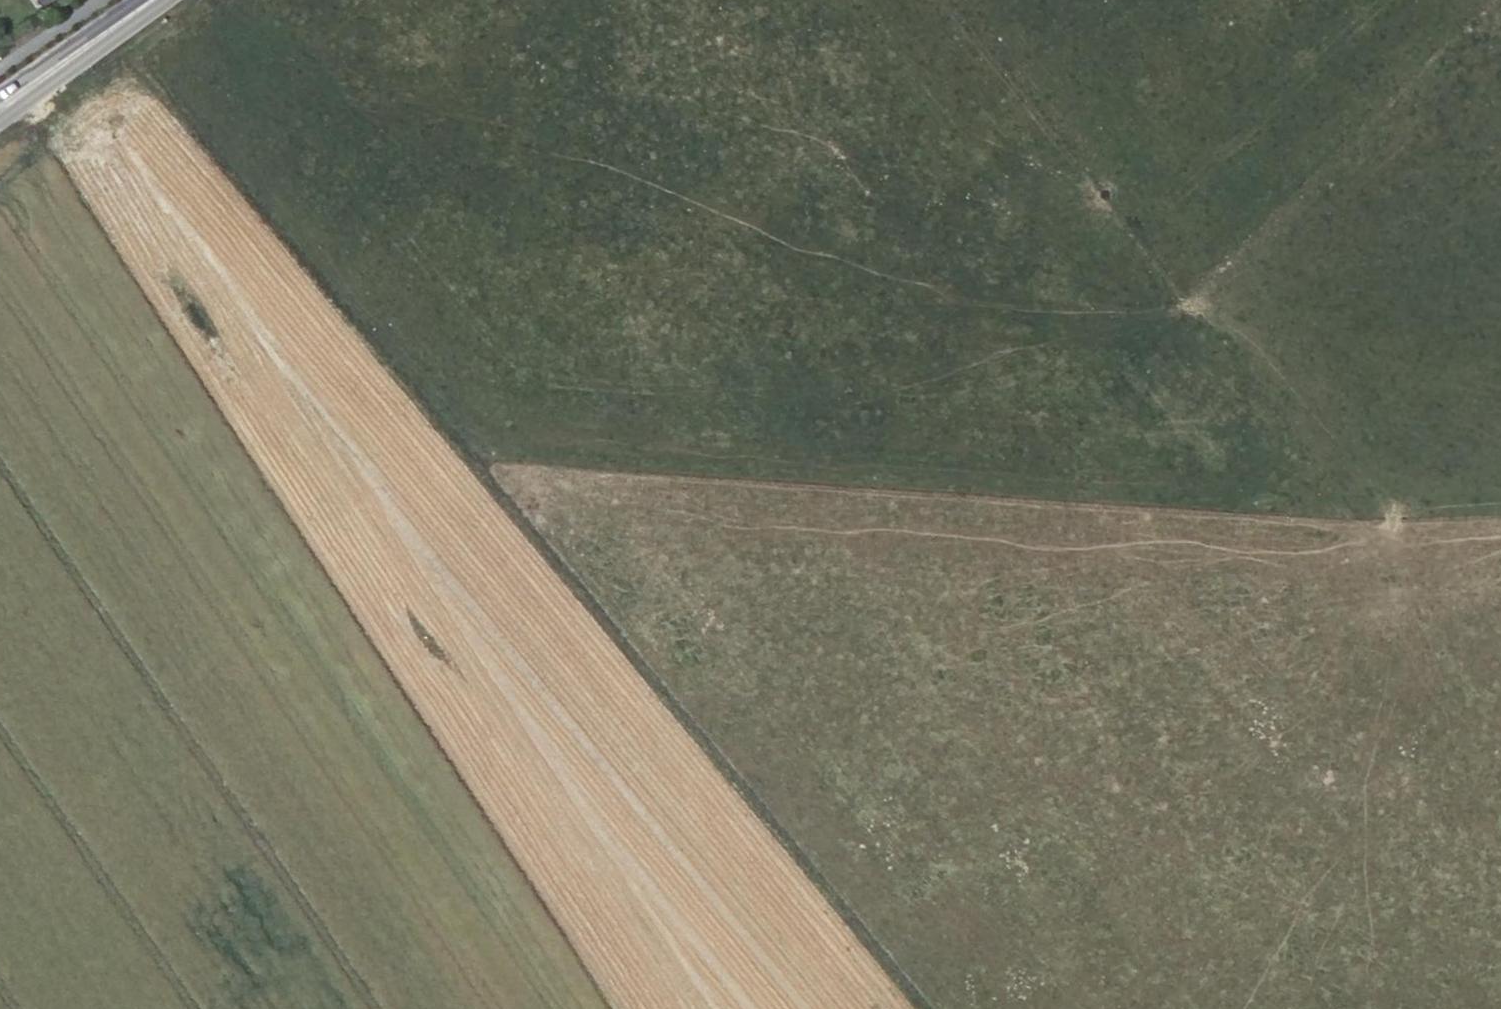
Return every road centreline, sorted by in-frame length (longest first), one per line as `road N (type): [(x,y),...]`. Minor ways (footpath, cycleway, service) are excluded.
road 1 (tertiary): [(151,0),(0,107)]

